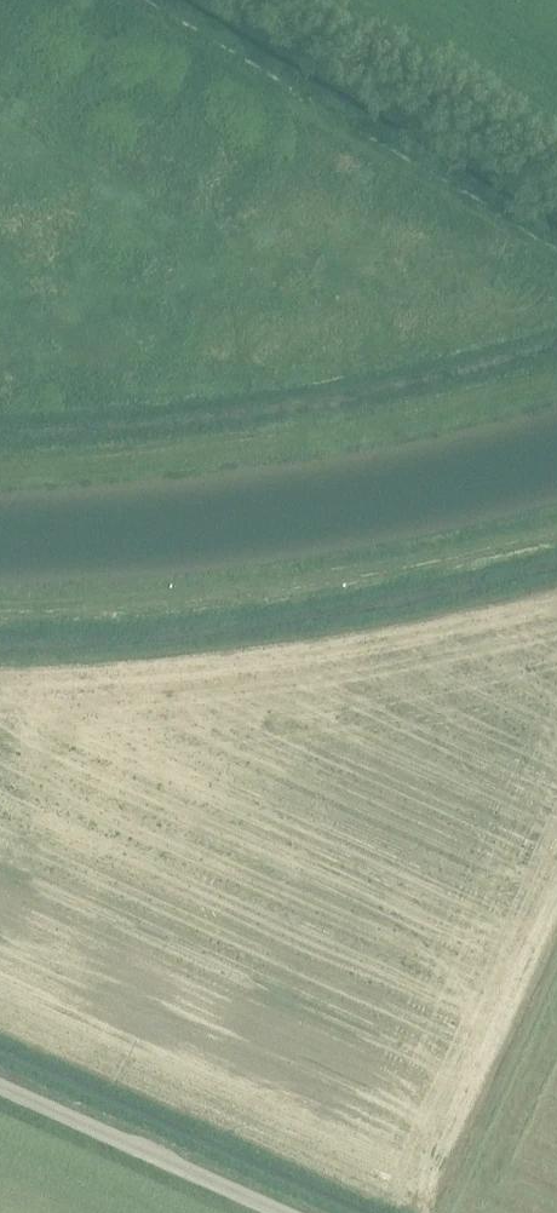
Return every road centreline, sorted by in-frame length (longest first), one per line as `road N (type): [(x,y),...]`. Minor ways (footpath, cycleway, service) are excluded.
road 1 (unclassified): [(292,1212),(0,1081)]

